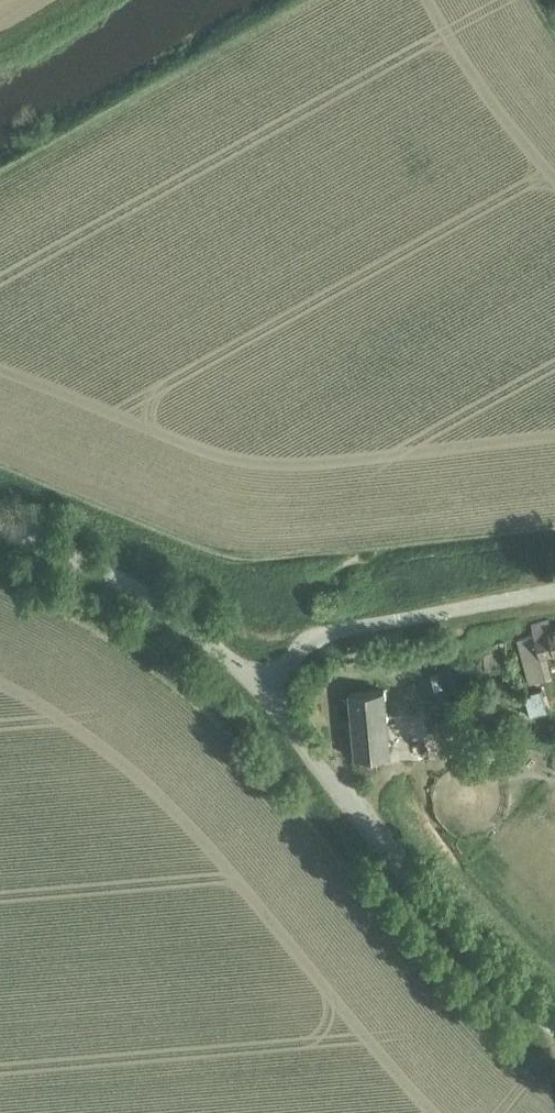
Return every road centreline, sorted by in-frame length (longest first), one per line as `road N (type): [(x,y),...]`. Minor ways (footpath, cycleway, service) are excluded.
road 1 (unclassified): [(554,1027),(424,893),(263,689)]
road 2 (unclassified): [(263,689),(321,634),(554,591)]
road 3 (unclassified): [(263,689),(182,617),(121,578),(0,525)]

